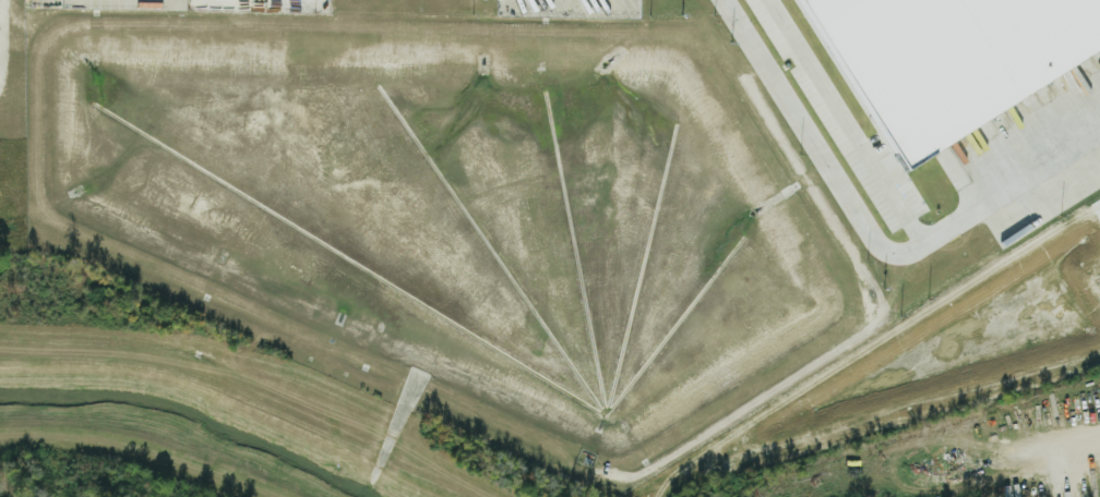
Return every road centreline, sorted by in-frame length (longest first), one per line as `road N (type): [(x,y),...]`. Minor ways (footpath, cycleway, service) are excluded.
road 1 (track): [(0,443),(106,449),(245,496)]

